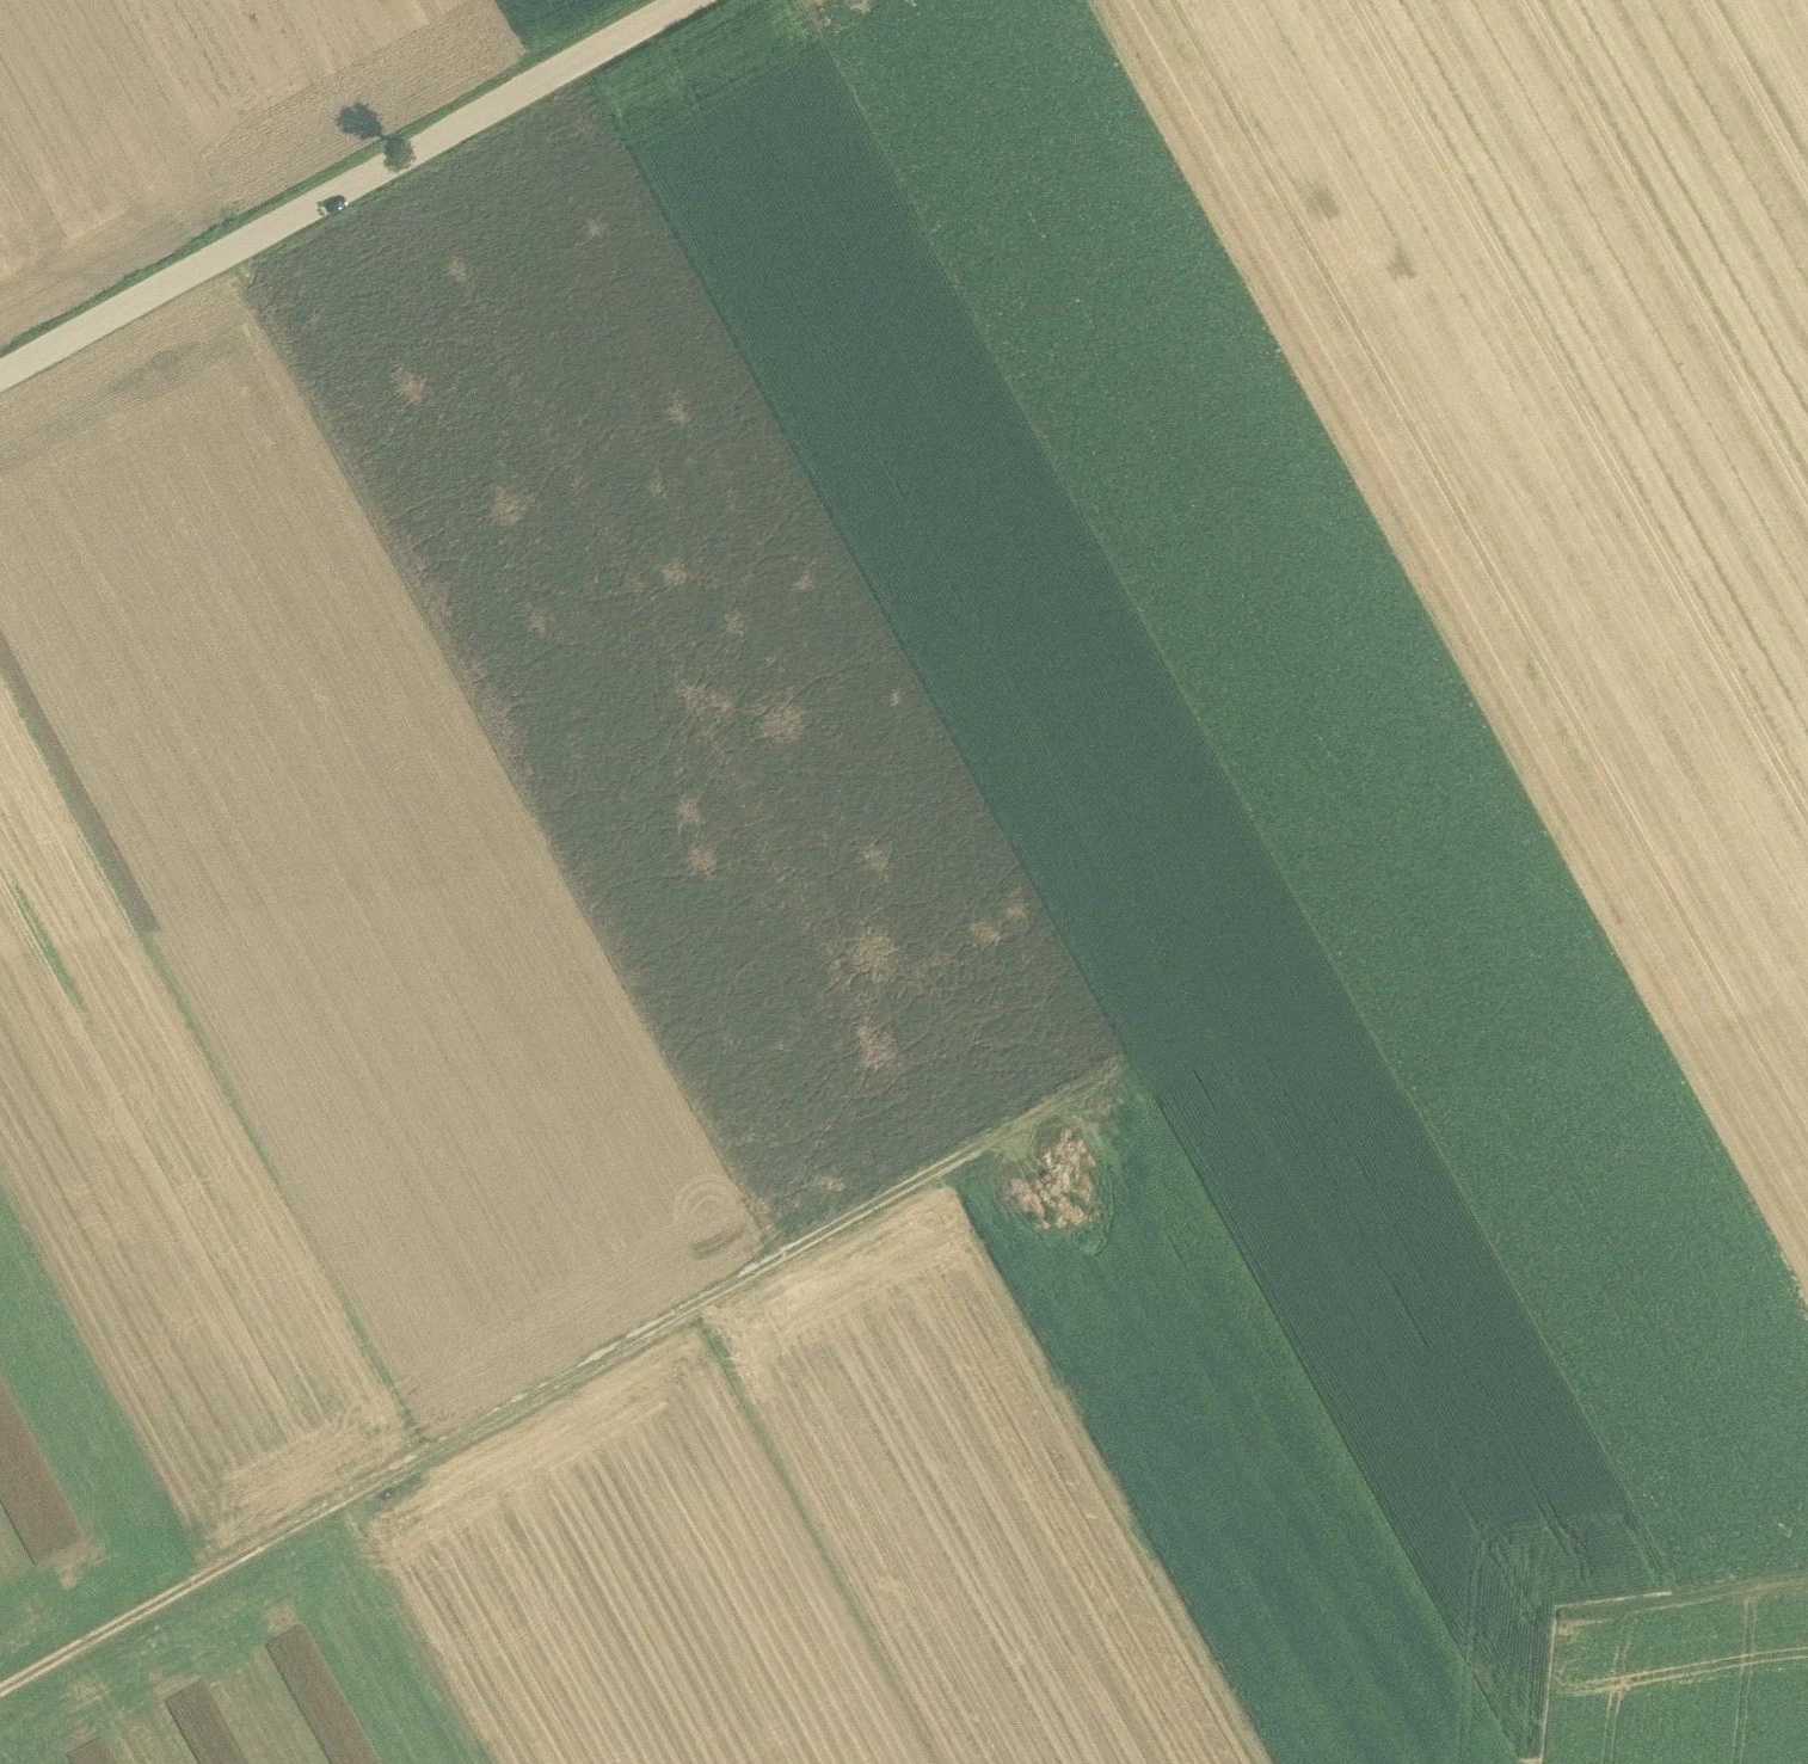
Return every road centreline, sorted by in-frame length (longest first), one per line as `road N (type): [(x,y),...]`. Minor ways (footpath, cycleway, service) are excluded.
road 1 (track): [(0,1691),(1127,1062)]
road 2 (unclassified): [(685,0),(0,376)]
road 3 (track): [(1601,1612),(1807,1587)]

